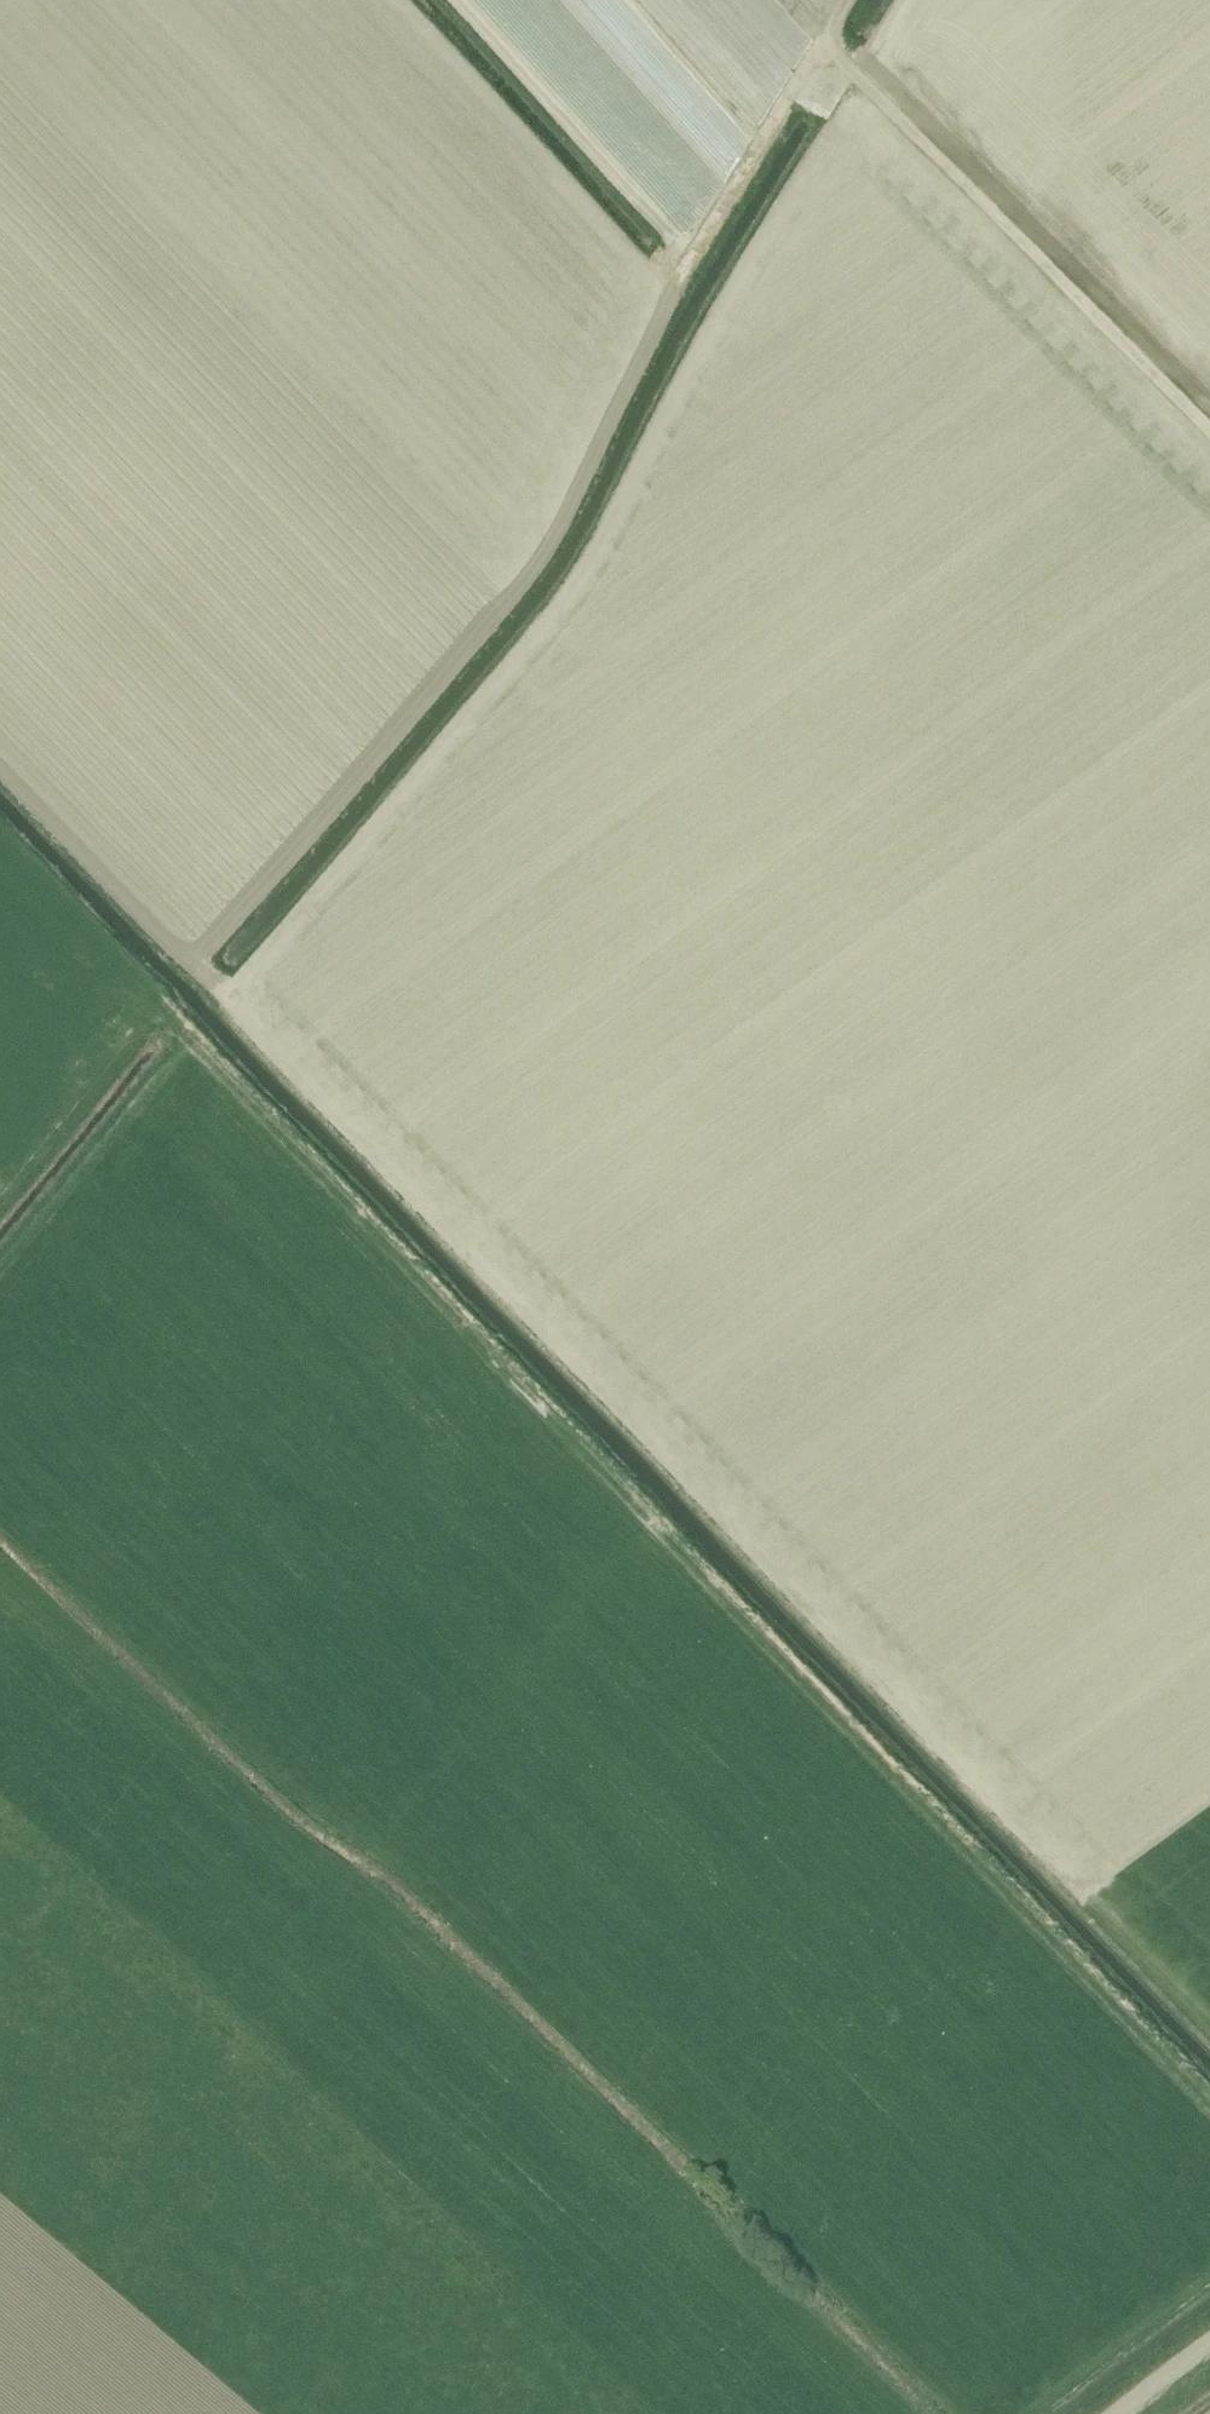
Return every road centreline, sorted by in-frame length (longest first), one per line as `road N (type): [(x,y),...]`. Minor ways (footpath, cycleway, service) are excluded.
road 1 (track): [(1209,435),(826,55),(795,78),(672,279),(642,263),(407,0)]

